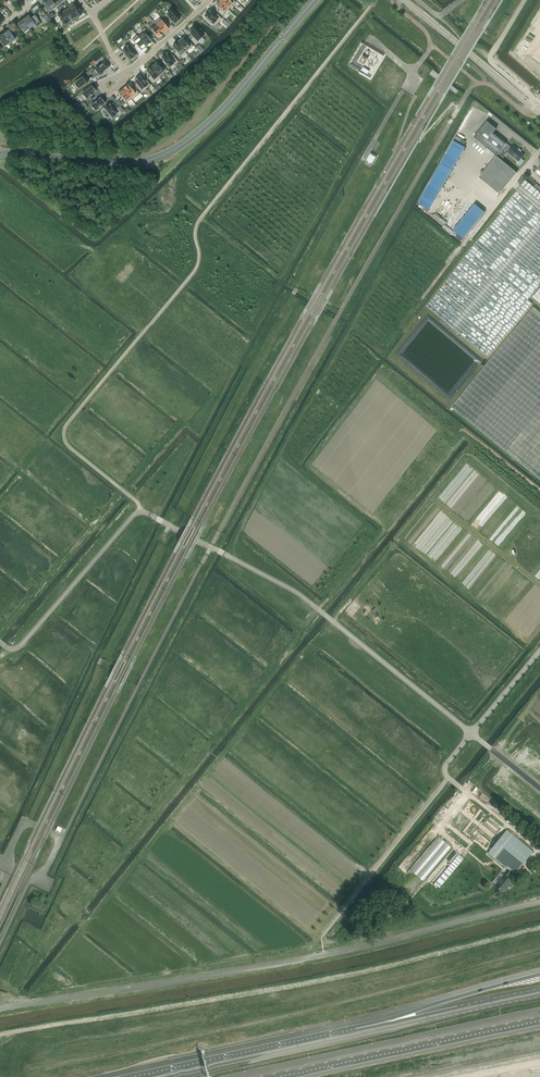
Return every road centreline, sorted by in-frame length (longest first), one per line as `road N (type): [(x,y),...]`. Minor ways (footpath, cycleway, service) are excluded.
road 1 (track): [(364,158),(99,665),(29,819)]
road 2 (motorway): [(253,1076),(539,1015)]
road 3 (motorway): [(357,1034),(164,1076)]
road 4 (motorway): [(539,976),(357,1034)]
road 5 (motorway): [(539,993),(357,1034)]
road 6 (residential): [(539,113),(405,0)]
road 7 (residential): [(207,0),(106,87)]

